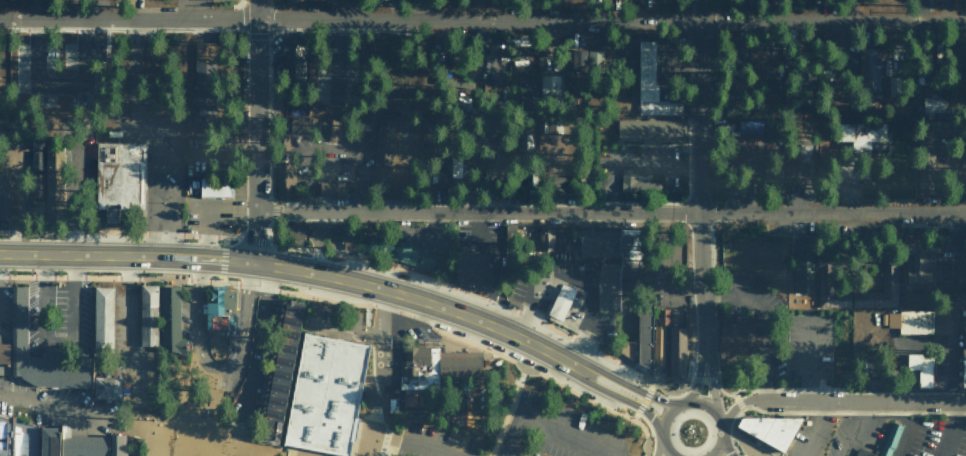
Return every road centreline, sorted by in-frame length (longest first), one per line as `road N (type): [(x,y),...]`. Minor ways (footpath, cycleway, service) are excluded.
road 1 (residential): [(965,23),(0,19)]
road 2 (residential): [(965,211),(252,213)]
road 3 (primary): [(0,252),(204,257),(353,281),(467,317),(579,368)]
road 4 (residential): [(704,347),(692,0)]
road 5 (residential): [(251,263),(253,0)]
road 6 (residential): [(721,423),(732,407),(756,399),(965,401)]
road 7 (residential): [(130,423),(0,394)]

